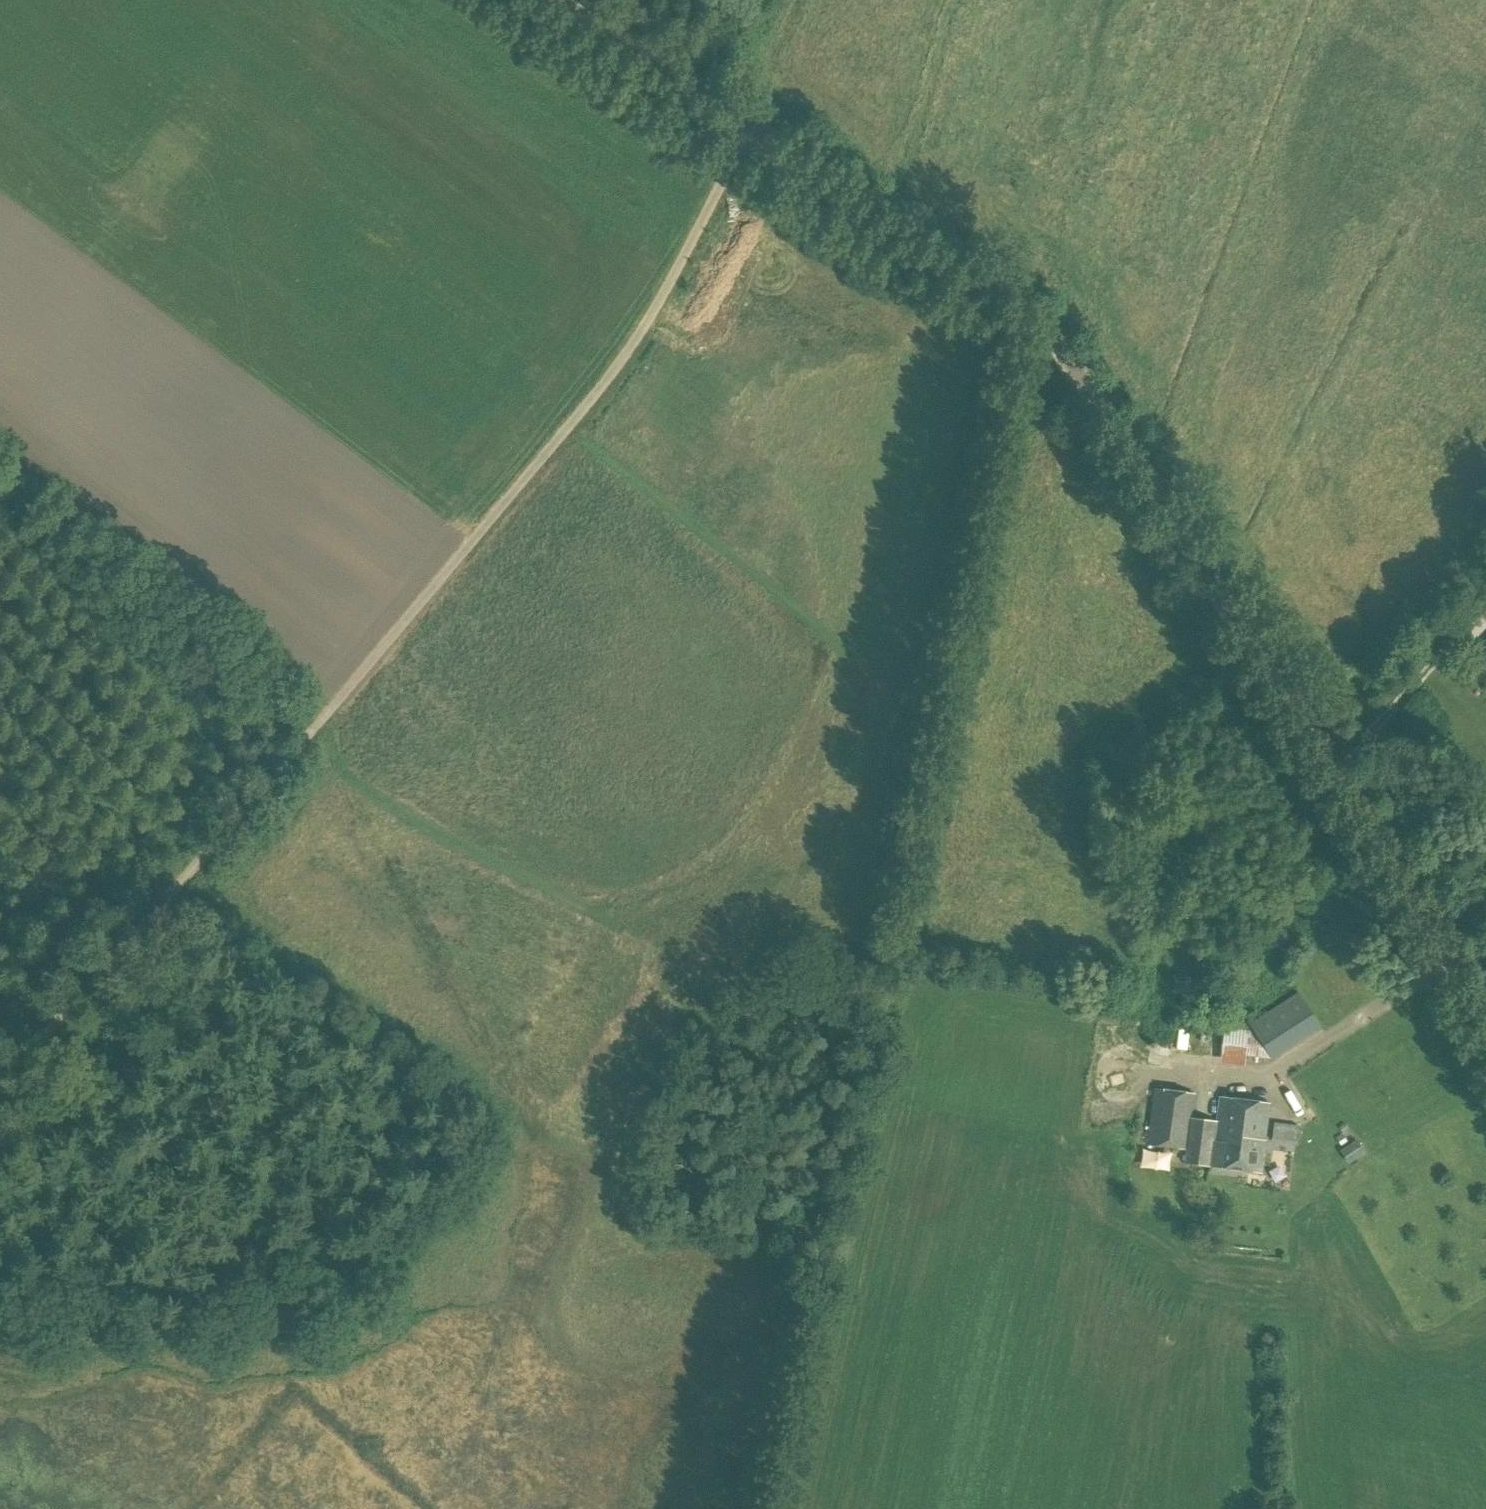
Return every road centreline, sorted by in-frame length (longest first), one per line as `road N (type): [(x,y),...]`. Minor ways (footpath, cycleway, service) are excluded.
road 1 (unclassified): [(1485,1018),(1054,340),(999,291),(559,0)]

